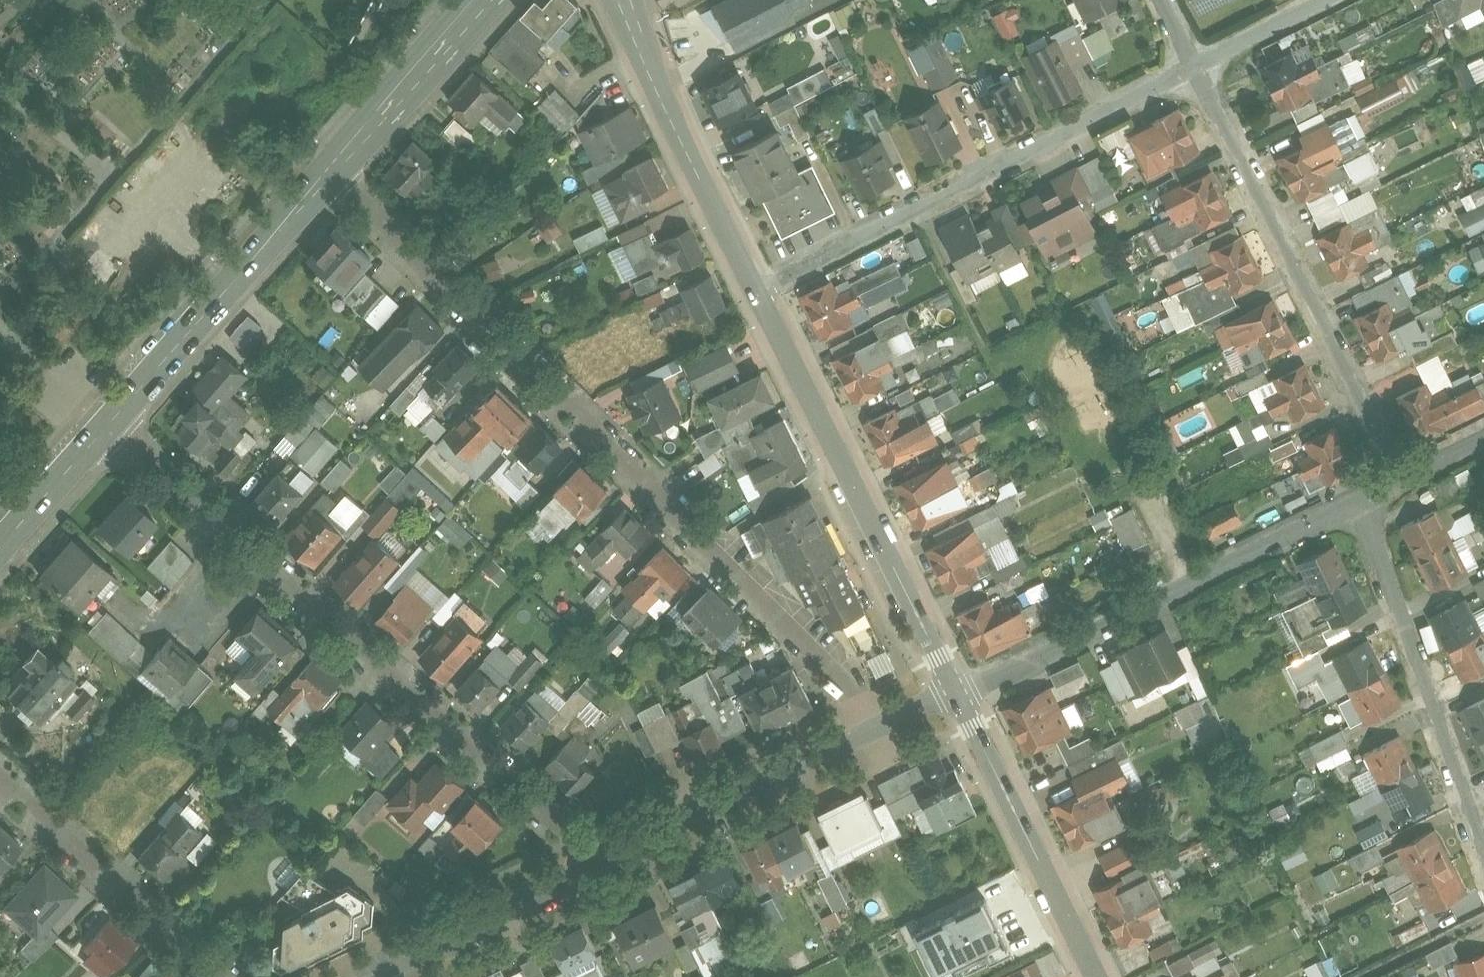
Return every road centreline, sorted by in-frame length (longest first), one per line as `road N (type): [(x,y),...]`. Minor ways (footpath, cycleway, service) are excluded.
road 1 (residential): [(880,727),(327,172)]
road 2 (residential): [(601,859),(101,429)]
road 3 (residential): [(1195,65),(756,292)]
road 4 (residential): [(1397,478),(1195,65)]
road 5 (residential): [(955,691),(1194,583),(1357,496)]
road 6 (tertiary): [(756,292),(955,691)]
road 7 (residential): [(1357,496),(1483,852)]
road 8 (secondary): [(327,172),(101,429)]
road 9 (tertiary): [(620,0),(756,292)]
road 10 (tertiary): [(955,691),(1095,976)]
road 11 (residential): [(601,859),(880,727)]
road 12 (residential): [(219,976),(0,782)]
road 13 (residential): [(370,976),(601,859)]
road 14 (secondary): [(483,0),(327,172)]
road 15 (secondary): [(101,429),(0,542)]
road 16 (residential): [(1325,0),(1195,65)]

